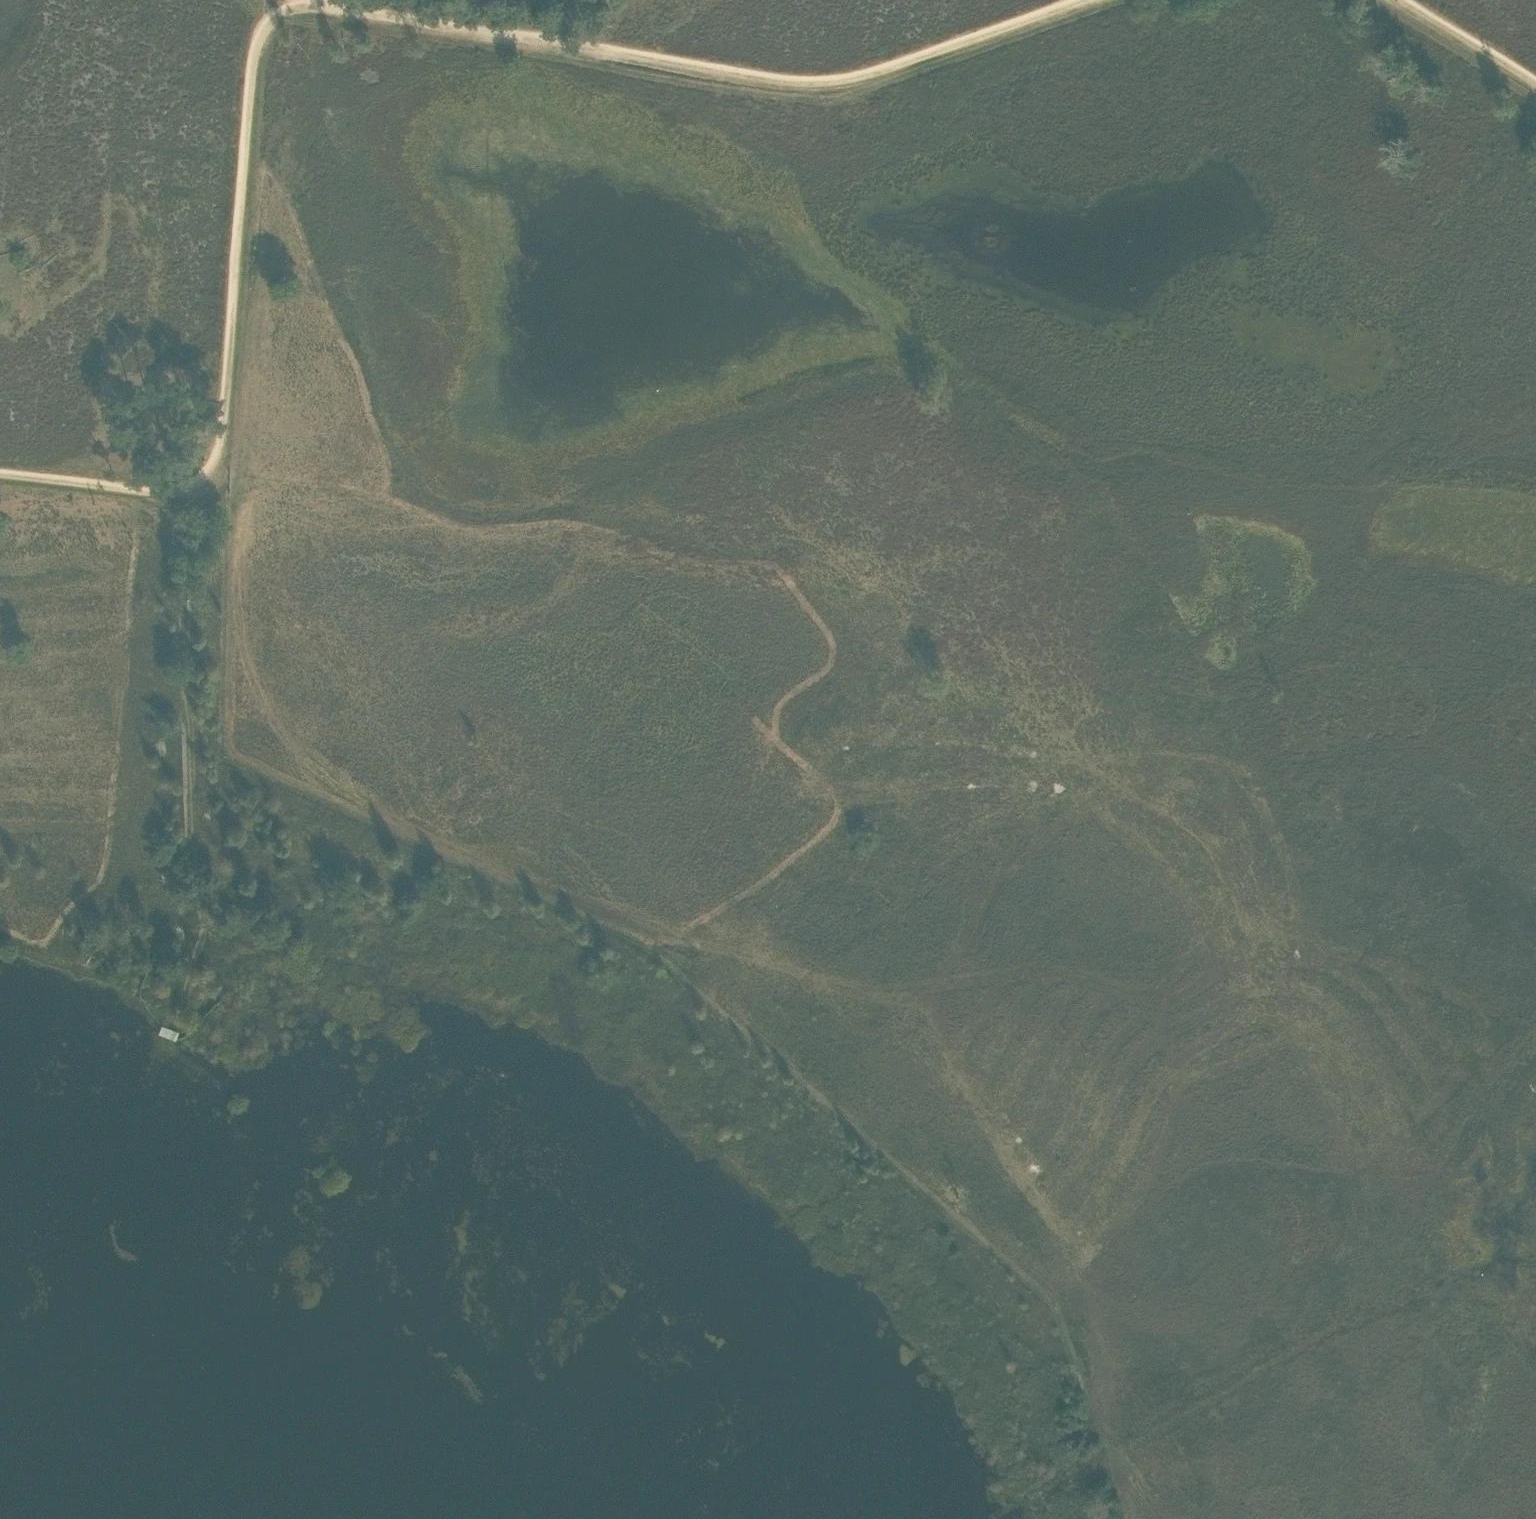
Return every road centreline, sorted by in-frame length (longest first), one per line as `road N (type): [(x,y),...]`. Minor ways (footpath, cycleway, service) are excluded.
road 1 (track): [(1113,0),(828,91),(277,12),(257,55),(222,474),(205,491),(187,494),(0,480)]
road 2 (track): [(1535,95),(1388,0)]

